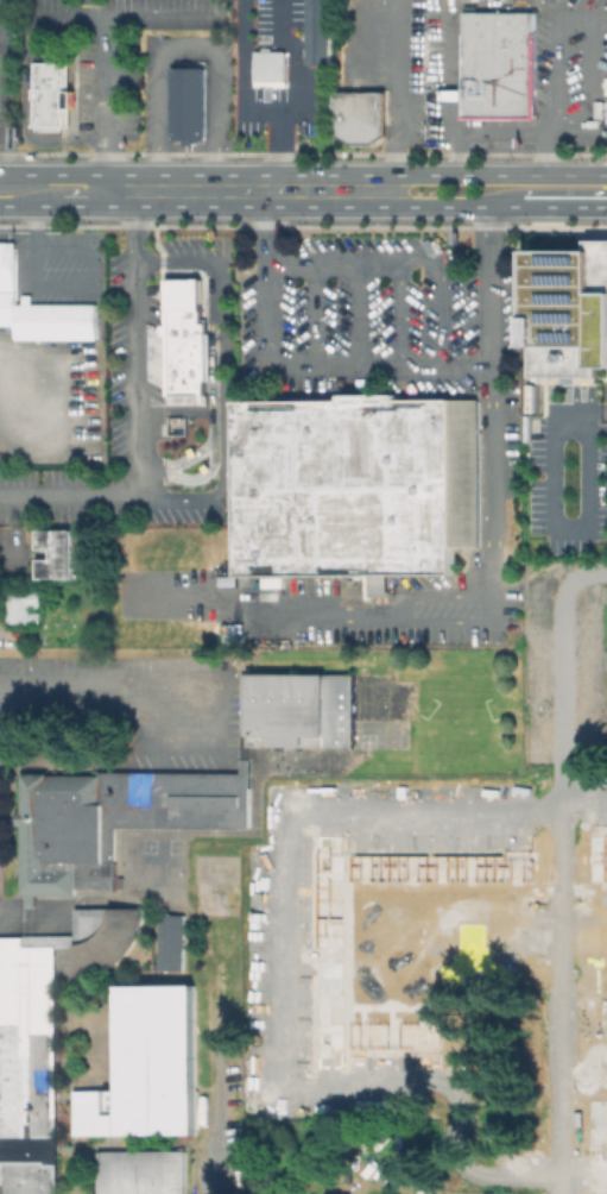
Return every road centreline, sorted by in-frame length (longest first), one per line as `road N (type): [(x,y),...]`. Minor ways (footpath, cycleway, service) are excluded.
road 1 (residential): [(557,1193),(559,603),(570,580),(606,571)]
road 2 (secondary): [(135,205),(606,208)]
road 3 (secondary): [(387,175),(109,172)]
road 4 (secondary): [(606,176),(387,175)]
road 5 (secondary): [(0,205),(135,205)]

